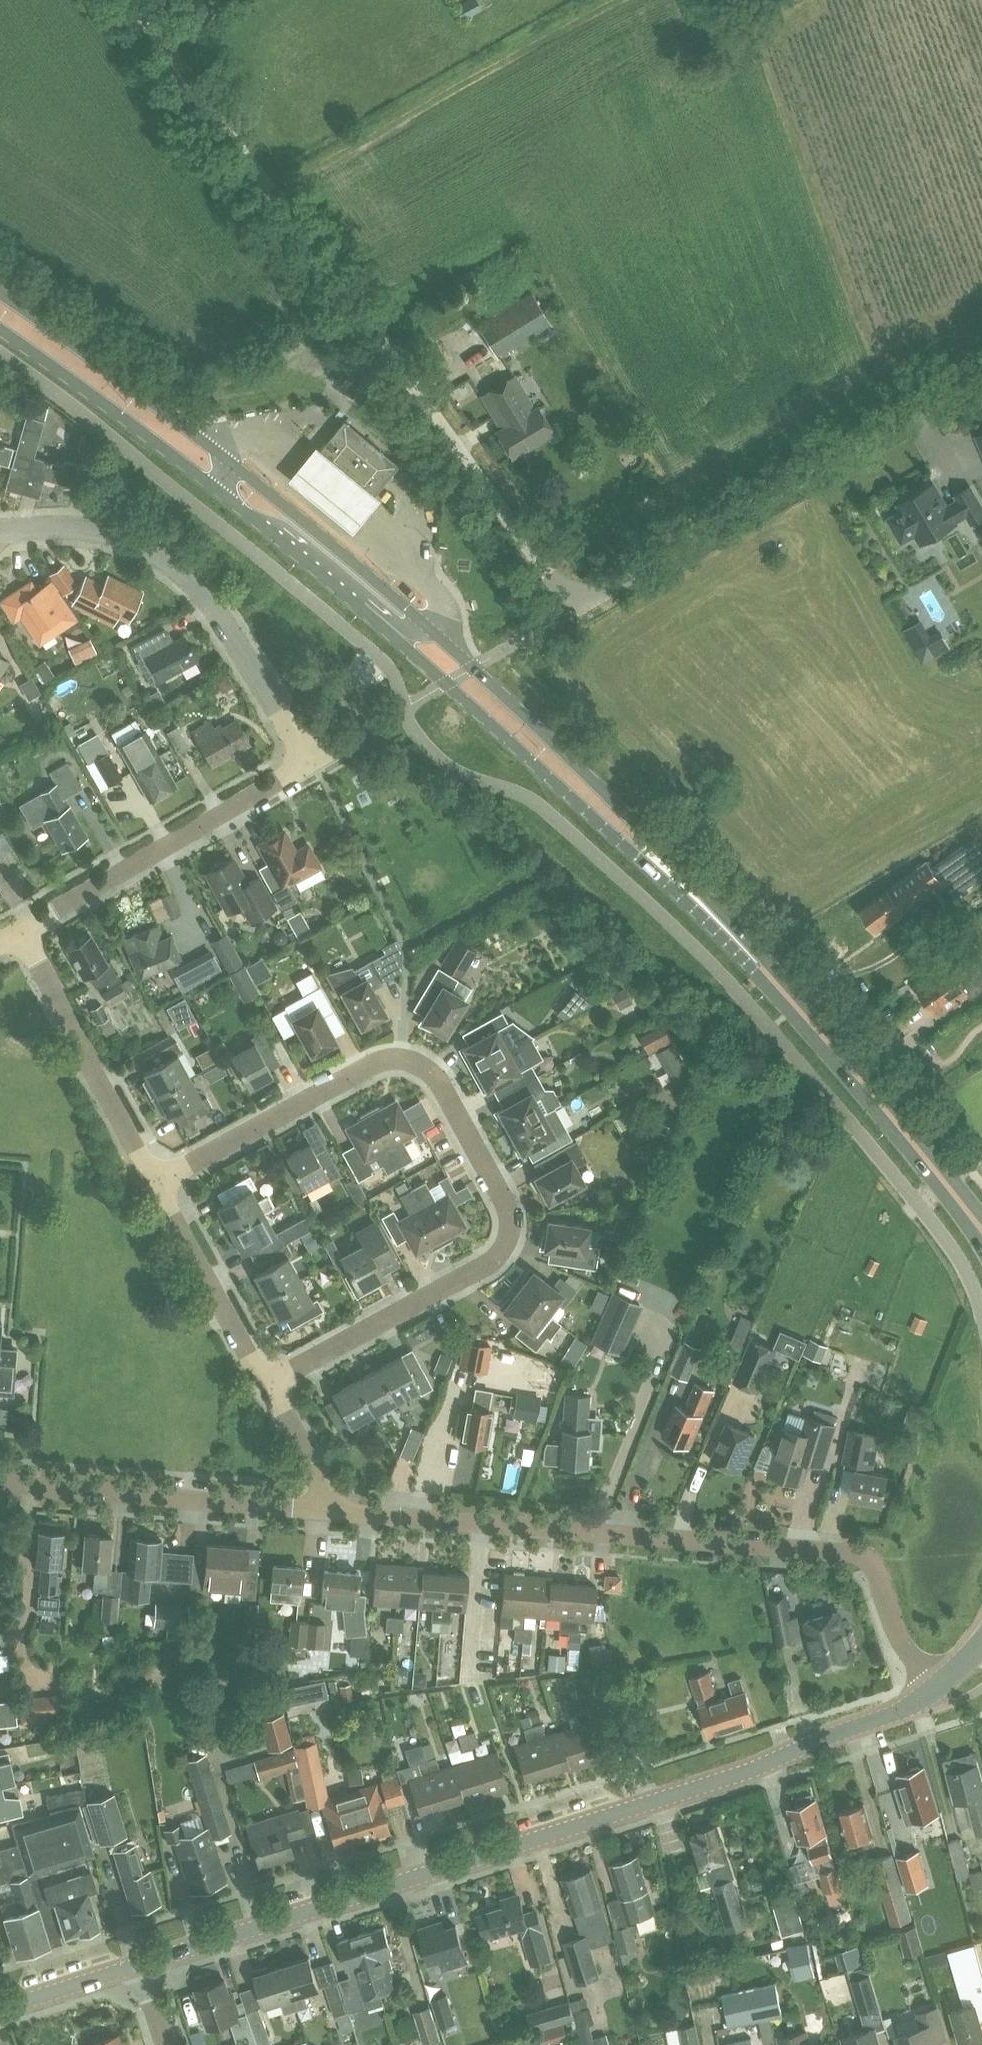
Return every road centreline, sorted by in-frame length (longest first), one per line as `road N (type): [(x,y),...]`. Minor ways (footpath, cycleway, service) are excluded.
road 1 (primary): [(981,1214),(770,965),(472,666),(227,459),(0,293)]
road 2 (primary): [(0,330),(262,525),(714,927),(843,1067),(981,1246)]
road 3 (tertiary): [(141,1968),(717,1783),(927,1694)]
road 4 (residential): [(272,1385),(499,1259),(510,1237),(504,1192),(447,1088),(431,1070),(396,1060),(161,1183)]
road 5 (residential): [(21,932),(312,761),(207,594),(160,557),(77,531),(0,532)]
road 6 (unclassified): [(575,609),(133,0)]
road 7 (residential): [(927,1694),(866,1558),(340,1512)]
road 8 (unclassified): [(575,609),(981,376)]
road 9 (residential): [(340,1512),(0,1484)]
road 10 (residential): [(161,1183),(21,932)]
road 11 (residential): [(272,1385),(161,1183)]
road 12 (tertiary): [(0,2011),(141,1968)]
road 13 (residential): [(340,1512),(272,1385)]

